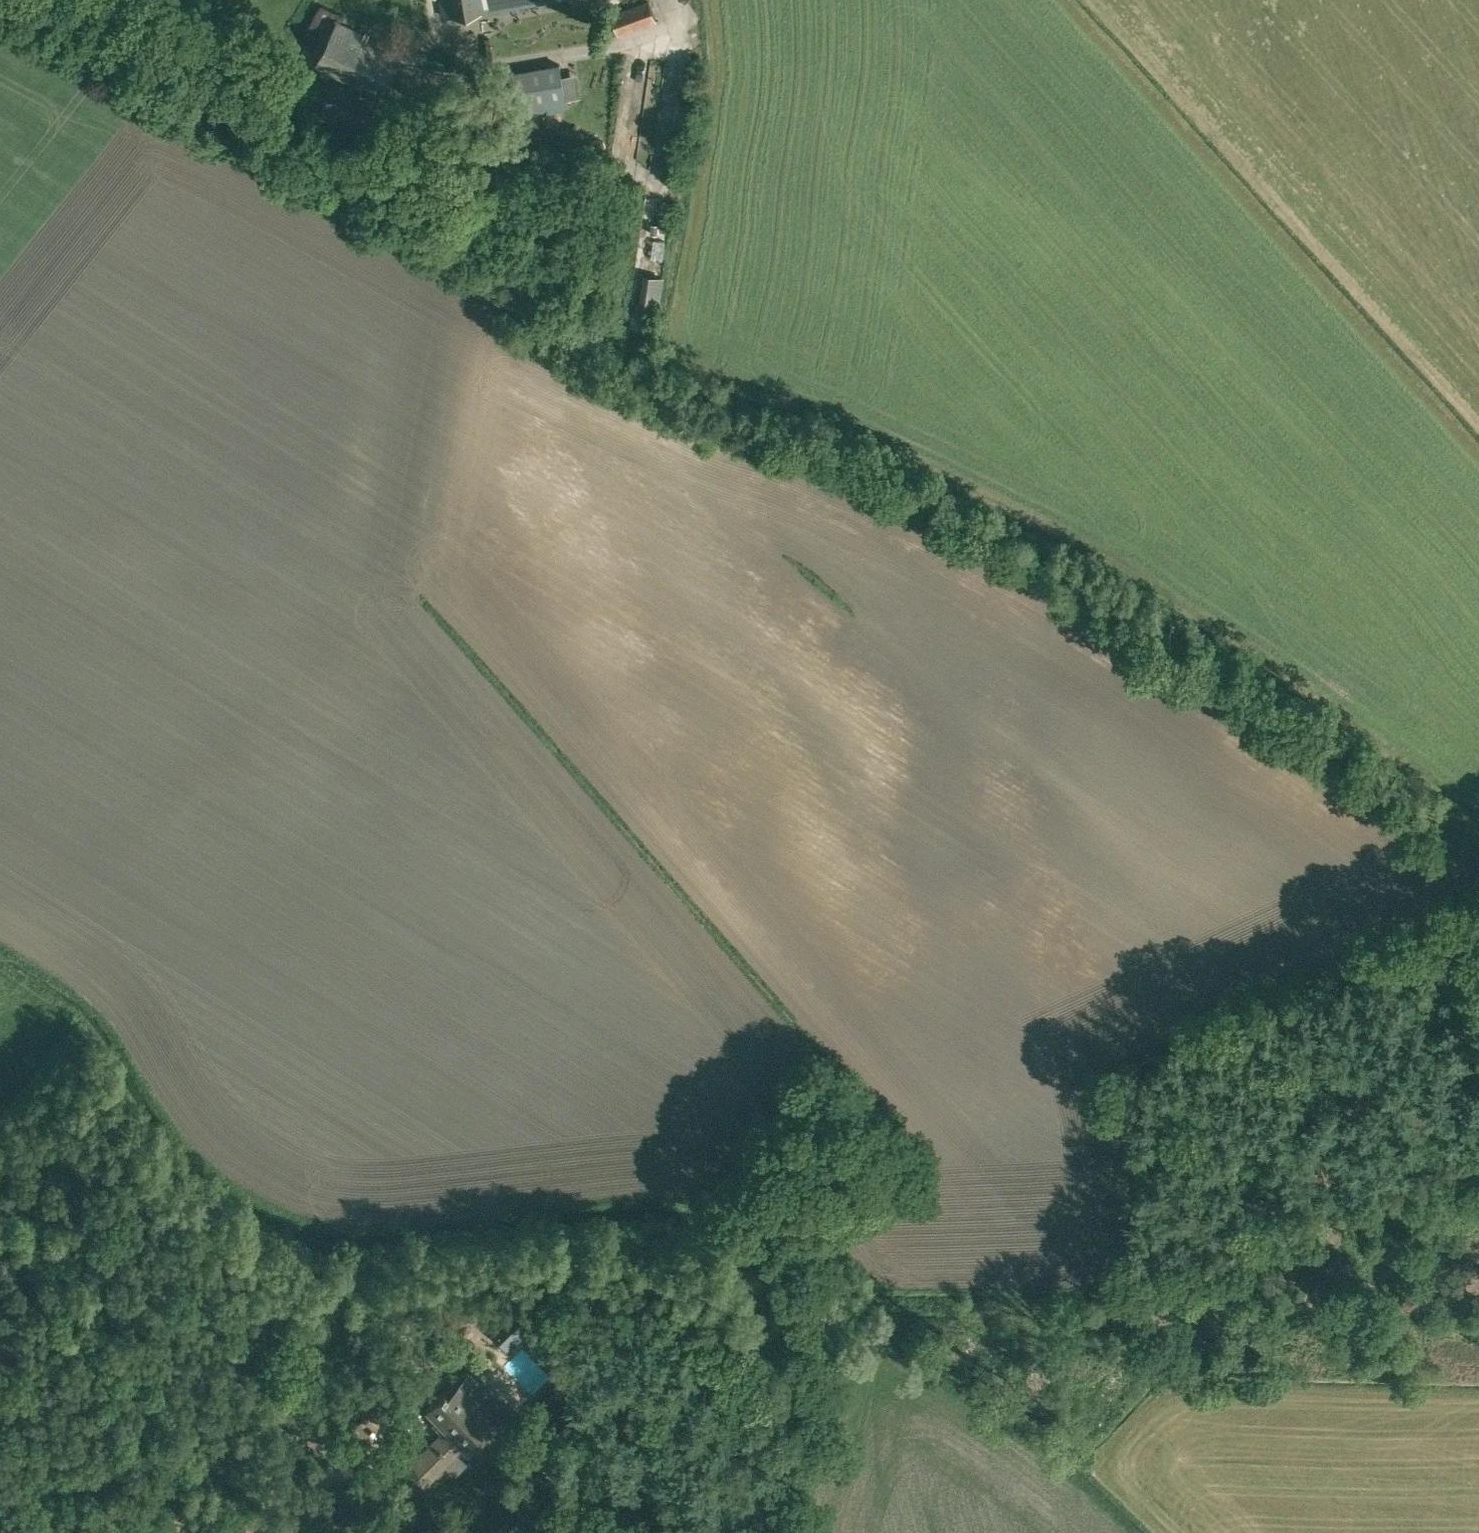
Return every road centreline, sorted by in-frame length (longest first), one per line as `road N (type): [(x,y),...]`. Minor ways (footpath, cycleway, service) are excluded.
road 1 (unclassified): [(352,119),(124,0)]

